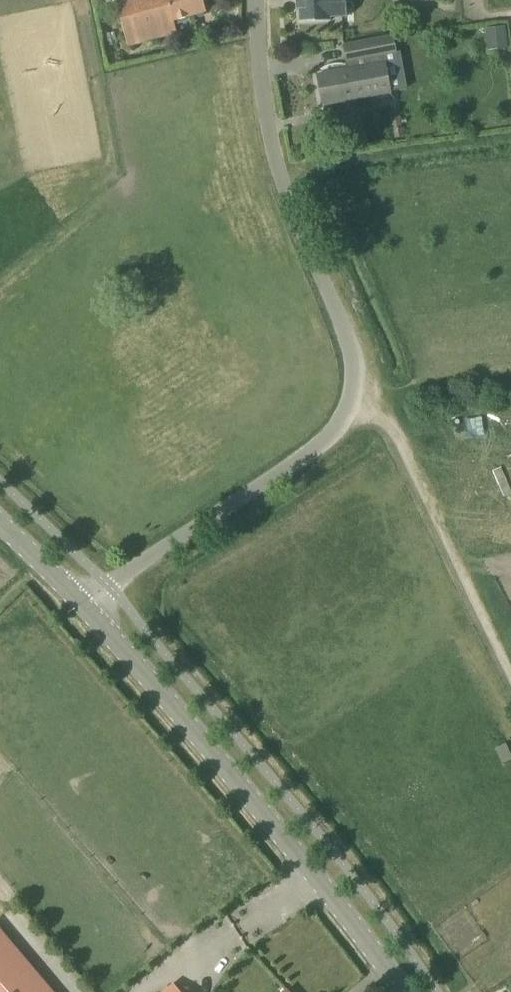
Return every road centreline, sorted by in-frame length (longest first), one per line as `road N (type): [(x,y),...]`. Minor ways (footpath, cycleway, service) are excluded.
road 1 (unclassified): [(86,605),(339,431),(352,414),(350,348),(286,198),(266,111),(256,0)]
road 2 (tertiary): [(398,991),(86,605)]
road 3 (track): [(510,673),(387,426),(352,414)]

